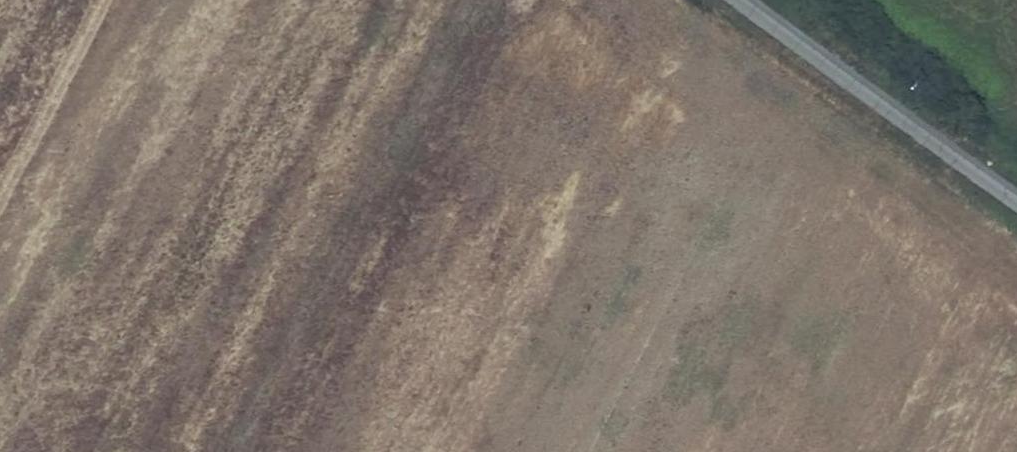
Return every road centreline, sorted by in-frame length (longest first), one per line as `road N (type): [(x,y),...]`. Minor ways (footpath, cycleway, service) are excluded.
road 1 (residential): [(1016,203),(733,0)]

